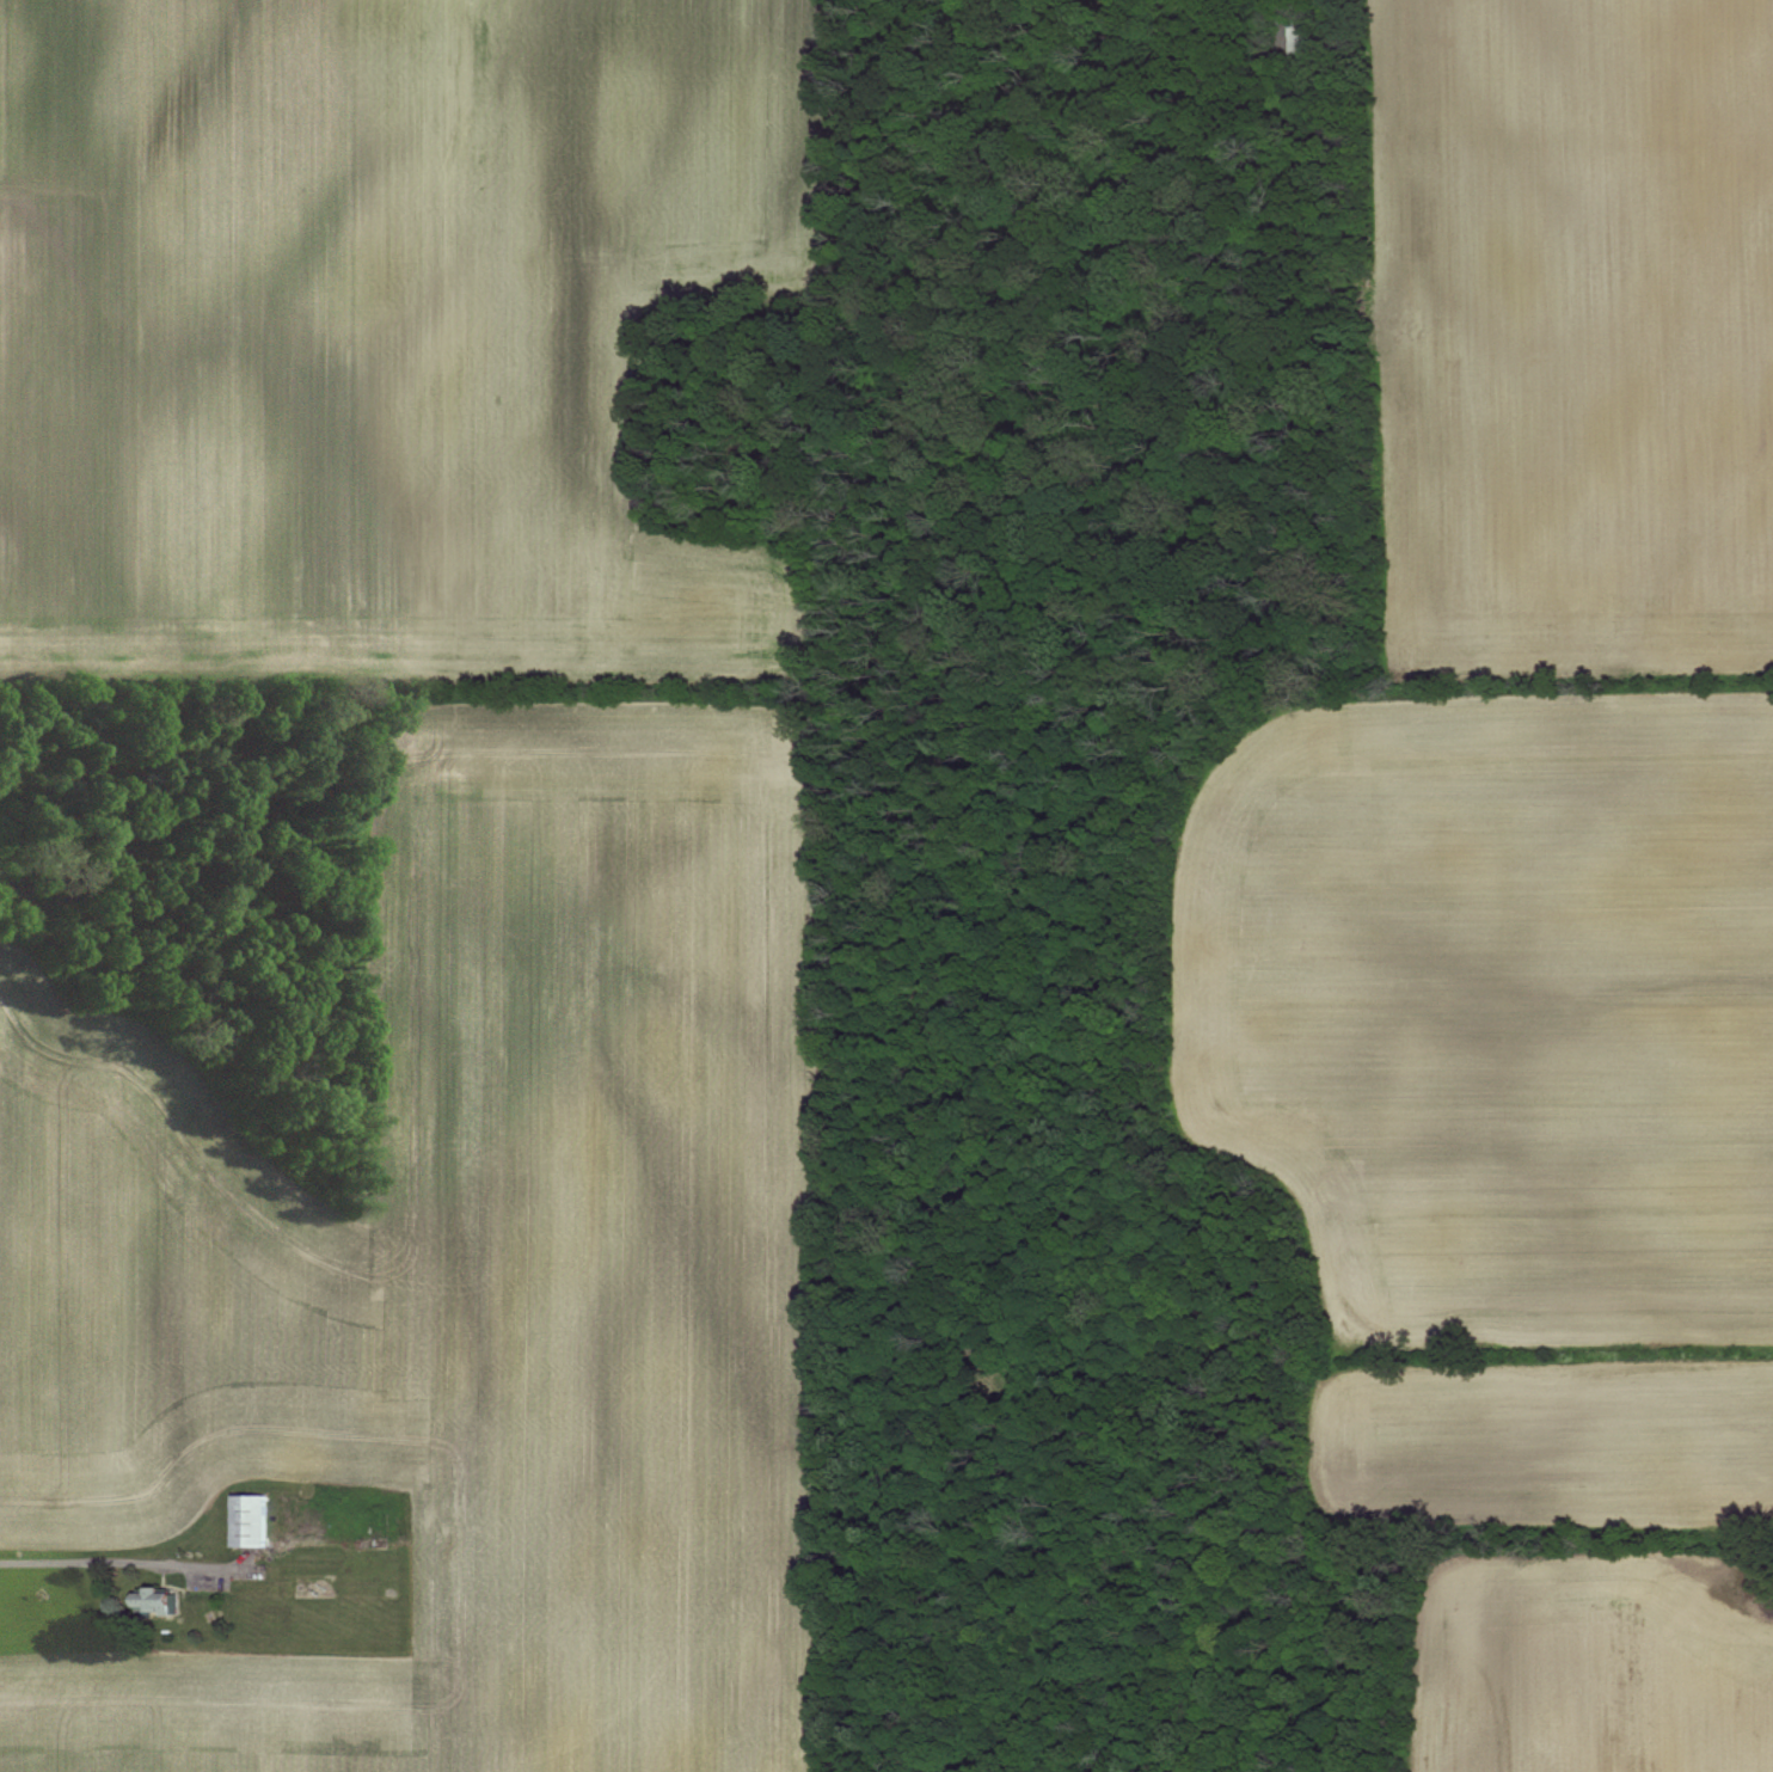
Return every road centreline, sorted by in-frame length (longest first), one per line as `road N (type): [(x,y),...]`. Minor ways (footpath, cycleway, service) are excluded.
road 1 (residential): [(1772,124),(1368,128),(1324,114)]

